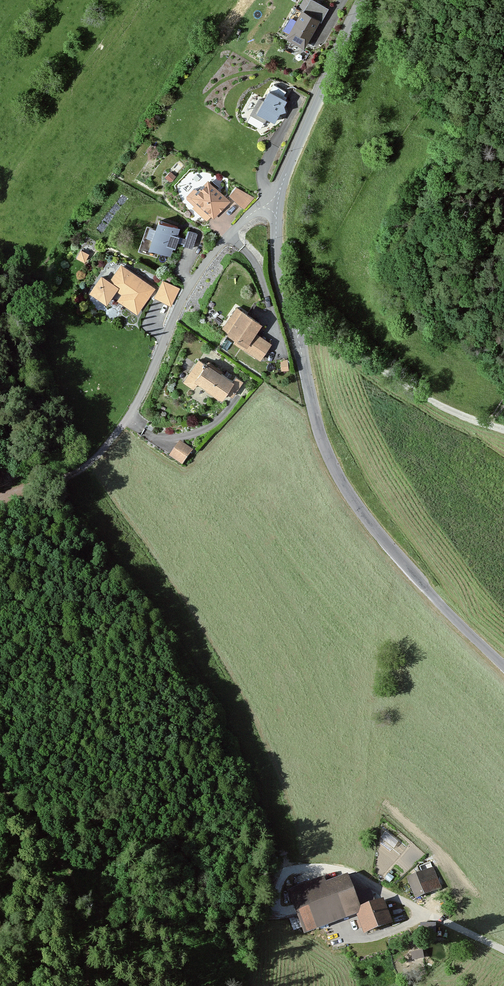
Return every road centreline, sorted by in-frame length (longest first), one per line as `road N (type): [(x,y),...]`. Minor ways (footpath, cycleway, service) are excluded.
road 1 (tertiary): [(271,205),(320,434),(348,493),(416,574),(503,657)]
road 2 (residential): [(81,469),(127,421),(207,259),(252,213),(271,205)]
road 3 (track): [(0,781),(5,799),(79,886),(76,985)]
road 4 (tertiary): [(364,0),(271,205)]
road 5 (track): [(293,322),(320,329),(480,422)]

